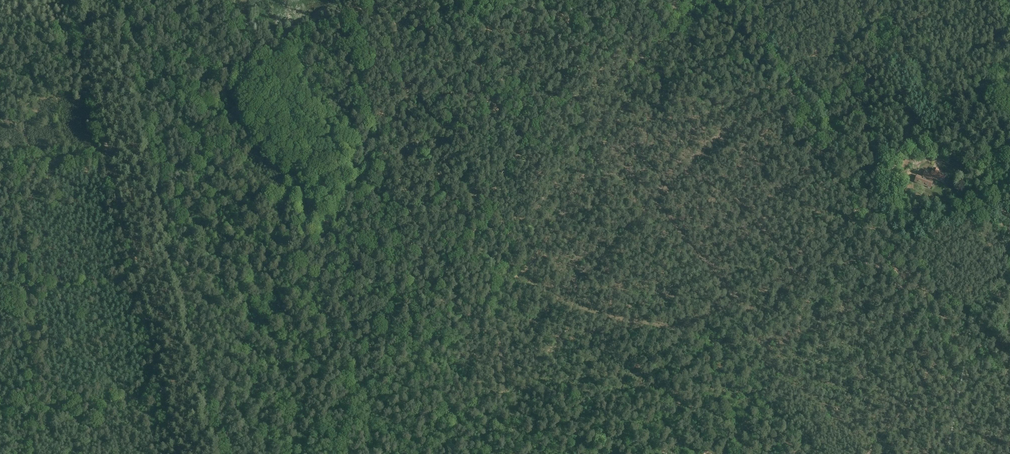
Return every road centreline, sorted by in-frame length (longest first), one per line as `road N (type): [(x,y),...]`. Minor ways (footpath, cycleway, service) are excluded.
road 1 (track): [(346,453),(398,372),(536,252),(593,164),(663,34),(672,1)]
road 2 (track): [(74,0),(176,453)]
road 3 (track): [(967,321),(940,337),(925,382),(867,453)]
road 4 (track): [(163,397),(0,411)]

